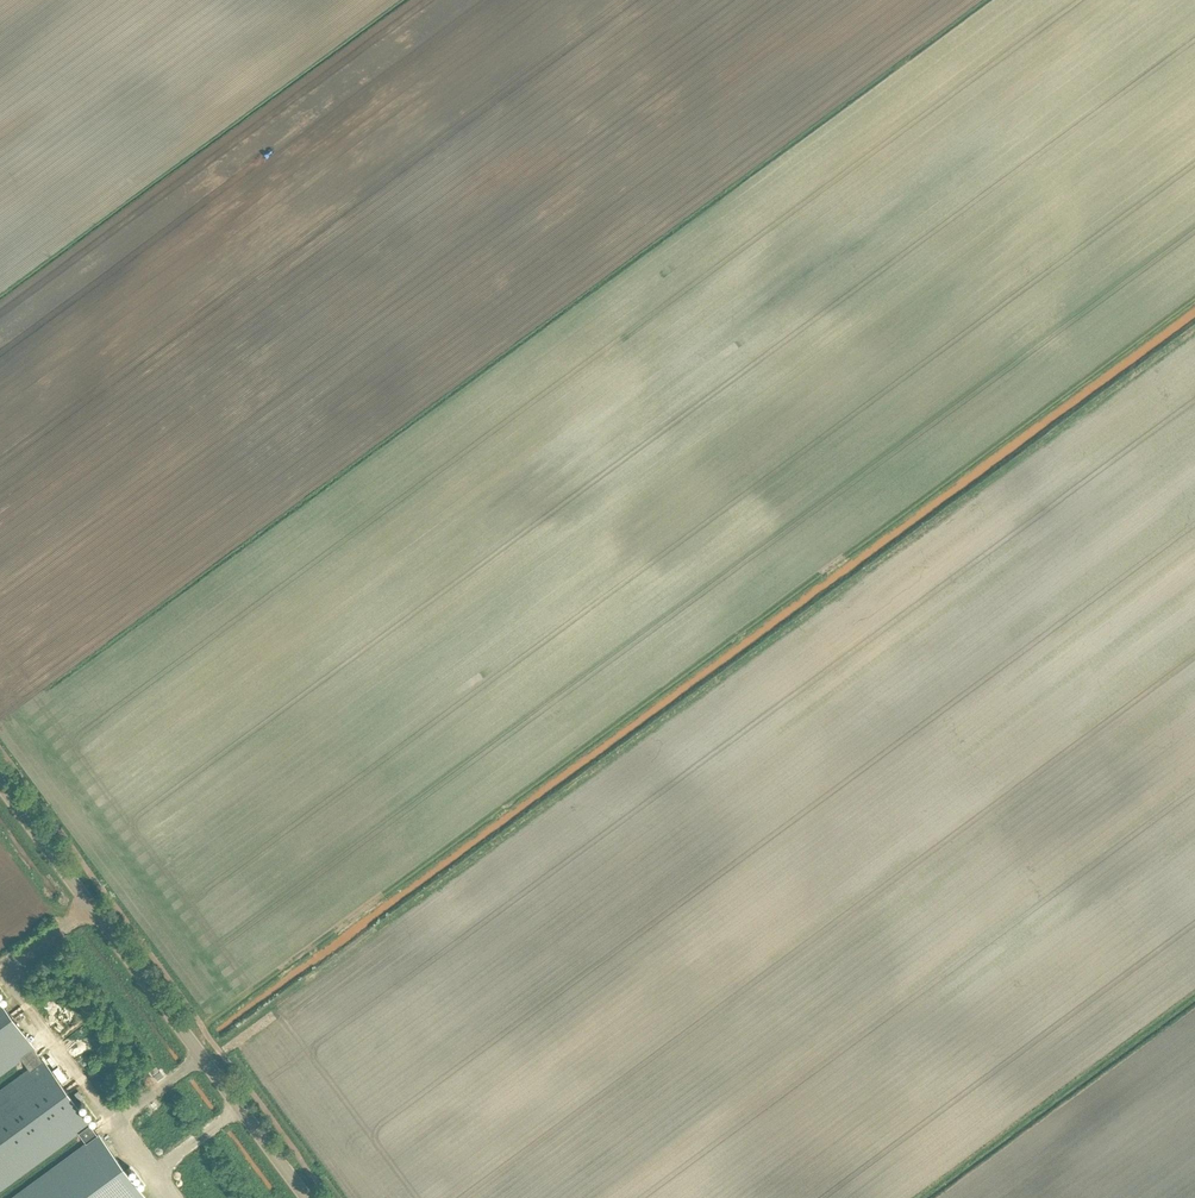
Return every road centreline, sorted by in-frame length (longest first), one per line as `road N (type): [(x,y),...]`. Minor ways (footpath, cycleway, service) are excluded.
road 1 (tertiary): [(303,1197),(0,787)]

